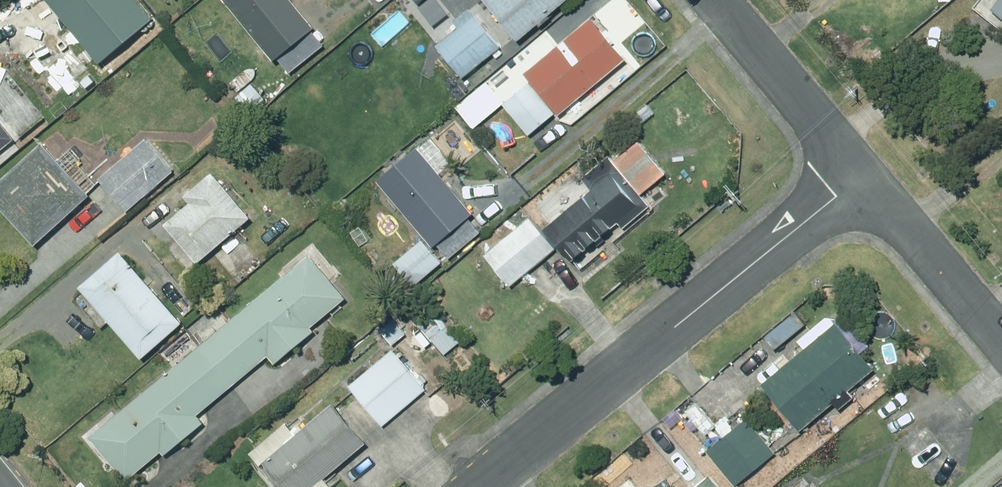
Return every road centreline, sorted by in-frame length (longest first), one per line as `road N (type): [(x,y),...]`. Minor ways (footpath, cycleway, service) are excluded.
road 1 (residential): [(476,486),(863,176)]
road 2 (residential): [(715,0),(863,176)]
road 3 (residential): [(863,176),(1001,344)]

